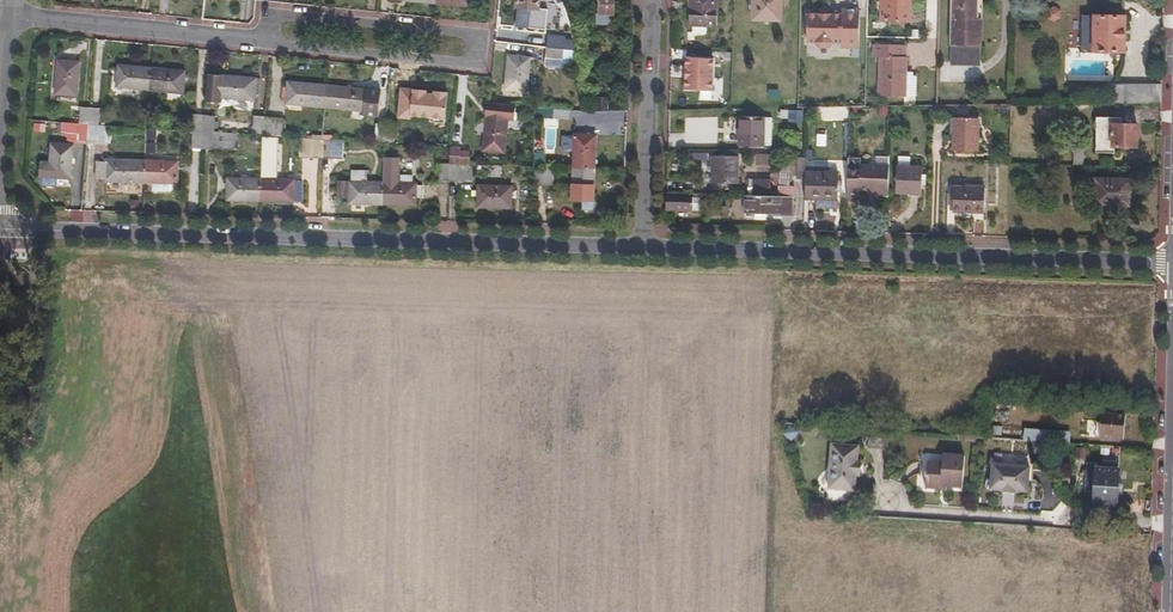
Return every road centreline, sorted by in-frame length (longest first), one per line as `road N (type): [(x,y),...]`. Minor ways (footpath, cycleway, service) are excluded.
road 1 (residential): [(0,226),(642,245)]
road 2 (residential): [(642,245),(1172,261)]
road 3 (residential): [(642,245),(651,0)]
road 4 (residential): [(1172,479),(1171,611)]

